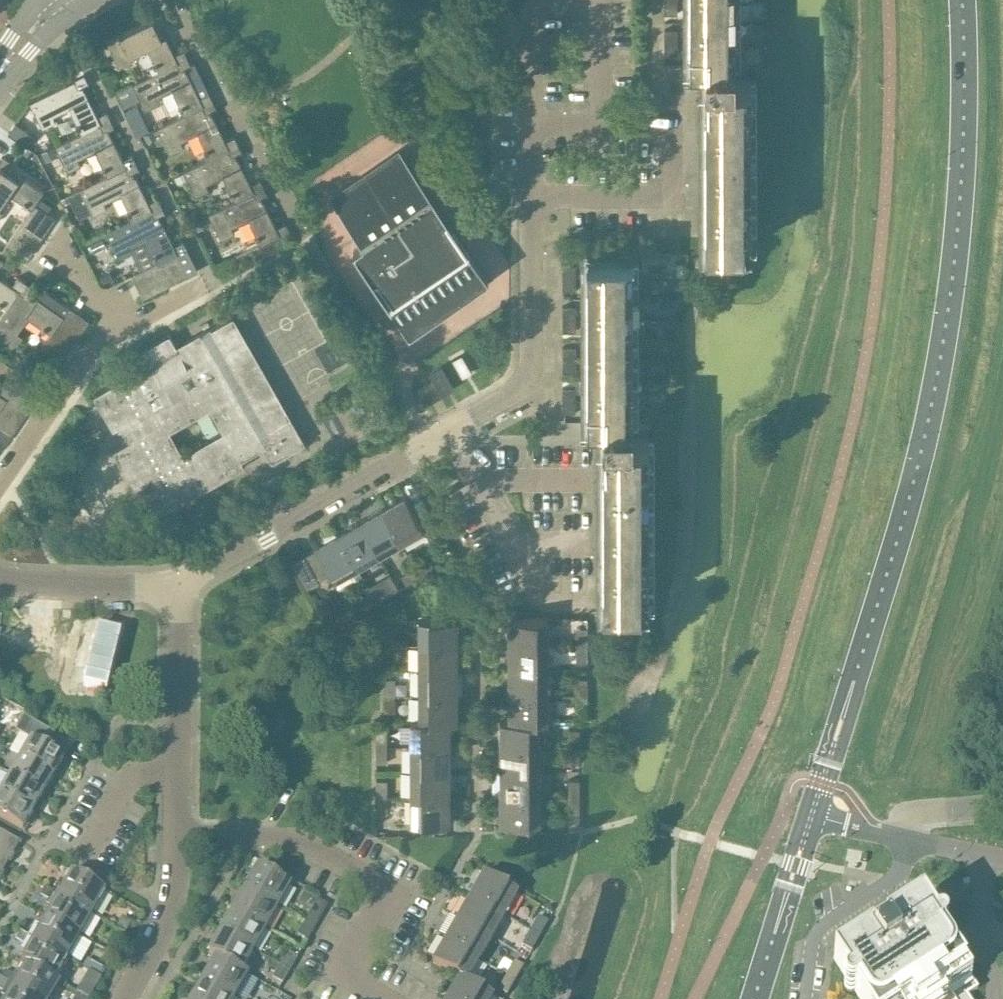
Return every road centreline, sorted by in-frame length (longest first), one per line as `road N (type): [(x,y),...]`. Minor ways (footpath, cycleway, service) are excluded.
road 1 (secondary): [(812,816),(929,425),(965,154),(961,0)]
road 2 (residential): [(532,0),(528,378),(436,437)]
road 3 (residential): [(370,998),(342,983),(391,898),(291,842),(175,840)]
road 4 (residential): [(436,437),(178,583)]
road 5 (residential): [(804,998),(813,937),(902,867),(907,838)]
road 6 (residential): [(113,323),(0,489)]
road 7 (secondary): [(754,998),(812,816)]
road 8 (residential): [(436,437),(533,599)]
road 9 (residential): [(176,770),(178,583)]
road 10 (residential): [(178,583),(91,588),(0,581)]
road 11 (residential): [(122,998),(166,901),(175,840)]
road 12 (residential): [(975,854),(996,998)]
road 13 (residential): [(176,770),(124,784),(91,848)]

